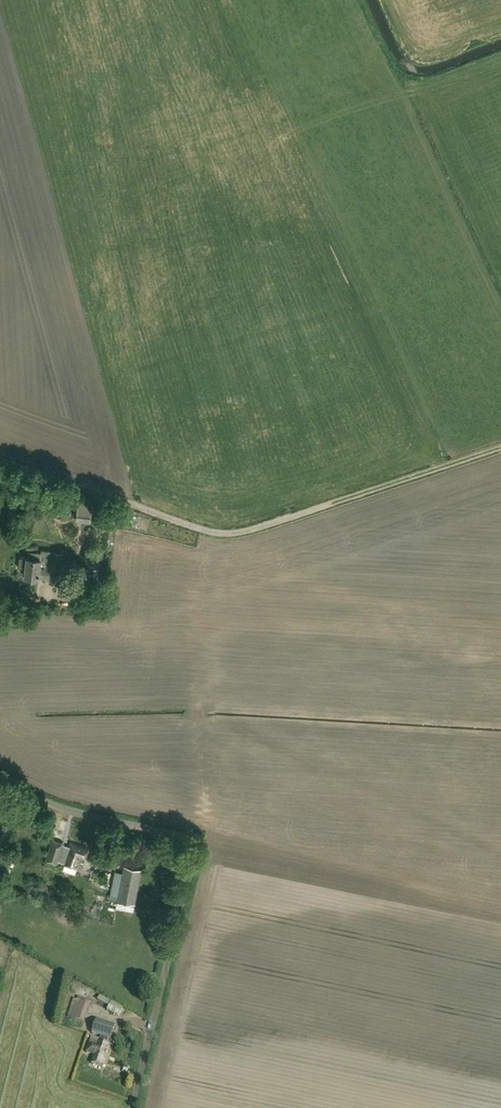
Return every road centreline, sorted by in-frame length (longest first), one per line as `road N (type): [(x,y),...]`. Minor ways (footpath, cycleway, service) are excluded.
road 1 (unclassified): [(132,1107),(193,841),(53,807),(0,779)]

